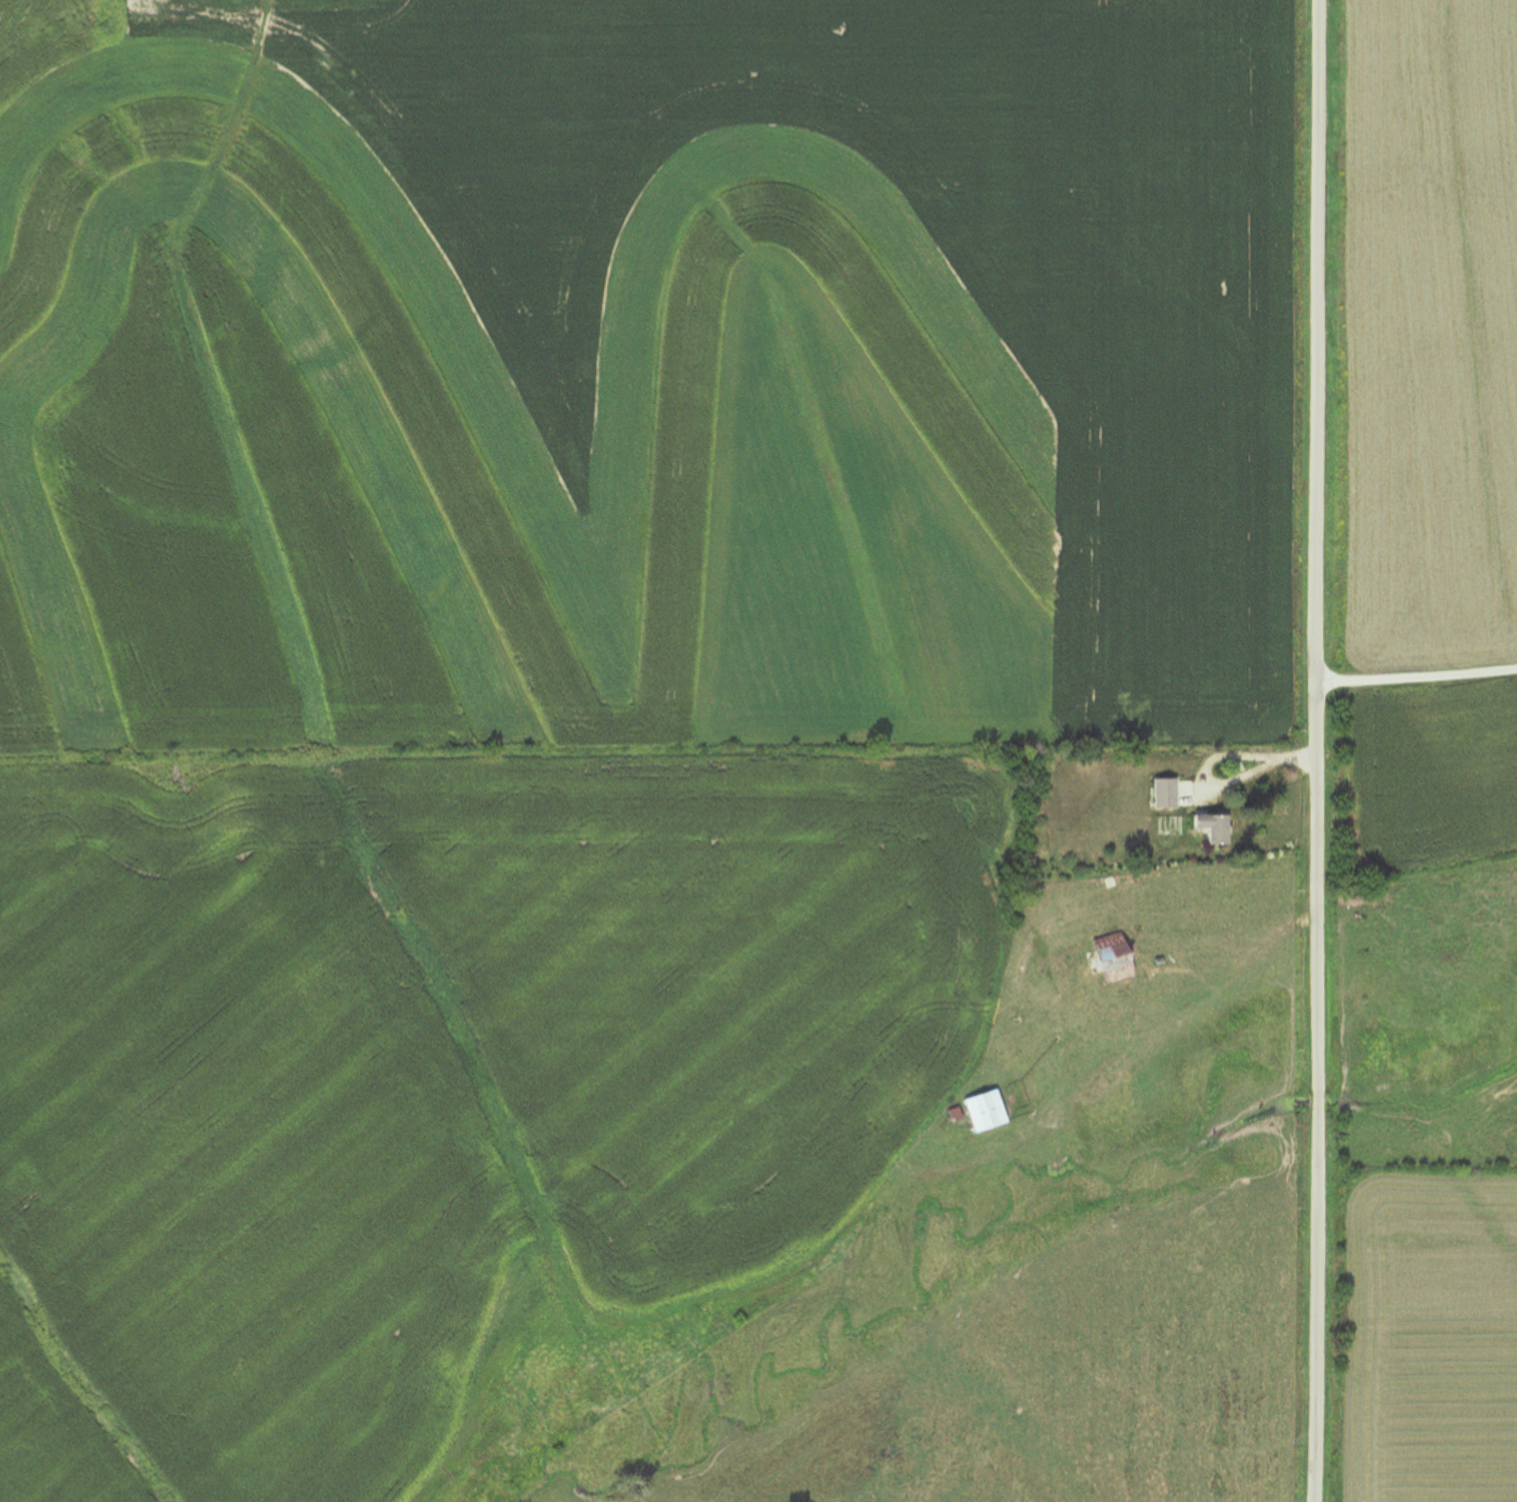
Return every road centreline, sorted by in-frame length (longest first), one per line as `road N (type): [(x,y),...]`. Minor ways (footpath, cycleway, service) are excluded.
road 1 (residential): [(1320,0),(1310,1501)]

